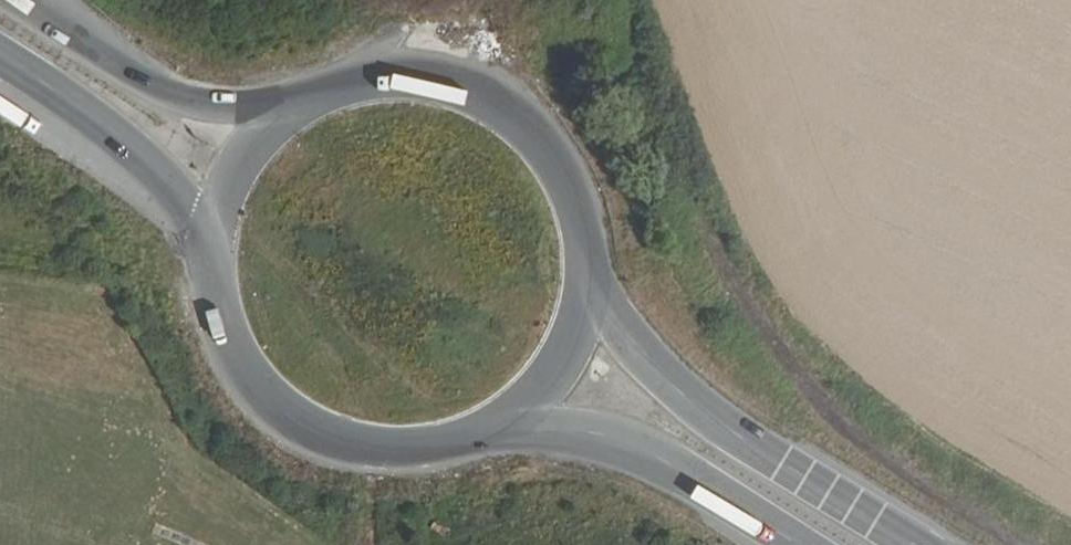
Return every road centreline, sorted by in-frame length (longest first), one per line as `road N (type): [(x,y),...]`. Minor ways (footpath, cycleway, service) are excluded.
road 1 (primary): [(584,292),(585,228),(564,167),(524,117),(470,84),(414,71),(357,75),(310,92),(270,121)]
road 2 (primary): [(923,544),(669,386),(584,292)]
road 3 (primary): [(213,230),(214,290),(234,347),(271,394),(321,428),(379,444),(439,441),(495,419)]
road 4 (primary): [(495,419),(640,449),(797,544)]
road 5 (trunk): [(270,121),(159,94),(11,0)]
road 6 (trunk): [(0,62),(104,128),(213,230)]
road 7 (primary): [(495,419),(537,386),(567,342),(584,292)]
road 8 (primary): [(270,121),(232,171),(213,230)]

